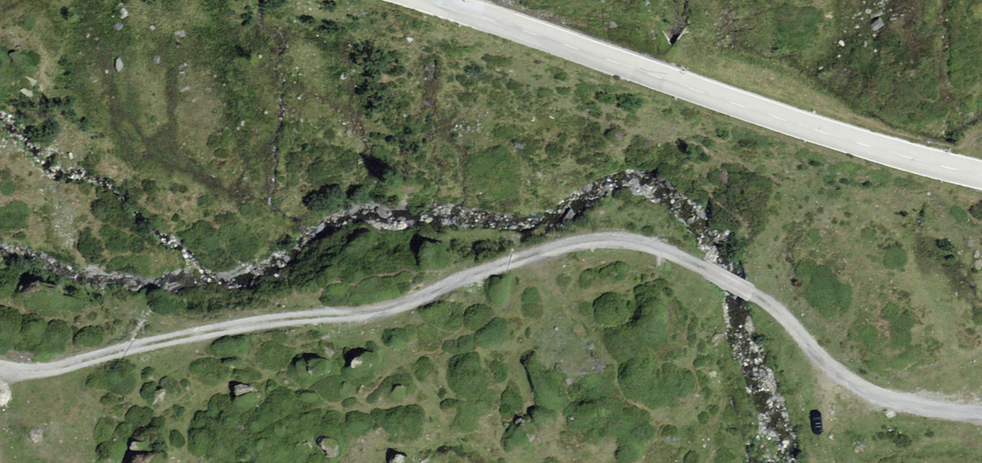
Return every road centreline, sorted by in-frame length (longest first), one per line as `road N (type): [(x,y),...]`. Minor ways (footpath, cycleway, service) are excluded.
road 1 (track): [(981,416),(865,389),(753,294),(663,250),(606,239),(400,304),(245,326),(46,369),(0,366)]
road 2 (secondary): [(981,174),(788,121),(430,0)]

